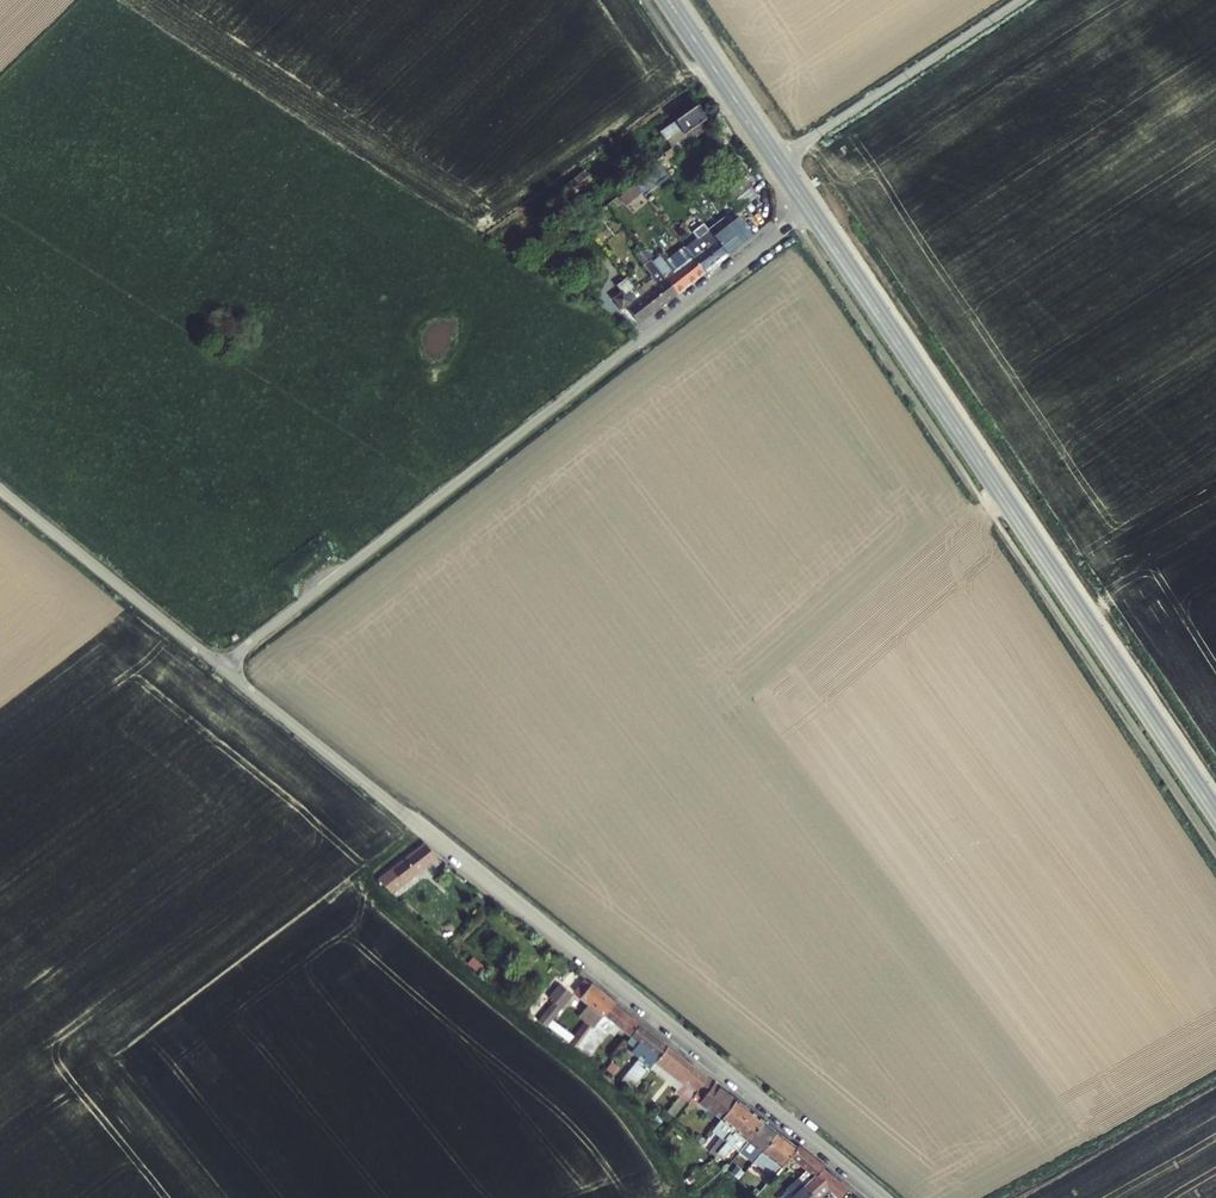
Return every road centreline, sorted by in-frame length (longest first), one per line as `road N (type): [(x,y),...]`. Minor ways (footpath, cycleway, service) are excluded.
road 1 (residential): [(880,1197),(221,667)]
road 2 (residential): [(221,667),(810,210)]
road 3 (secondary): [(1215,813),(810,210)]
road 4 (residential): [(776,160),(1022,0)]
road 5 (residential): [(221,667),(0,490)]
road 6 (secondary): [(776,160),(668,0)]

